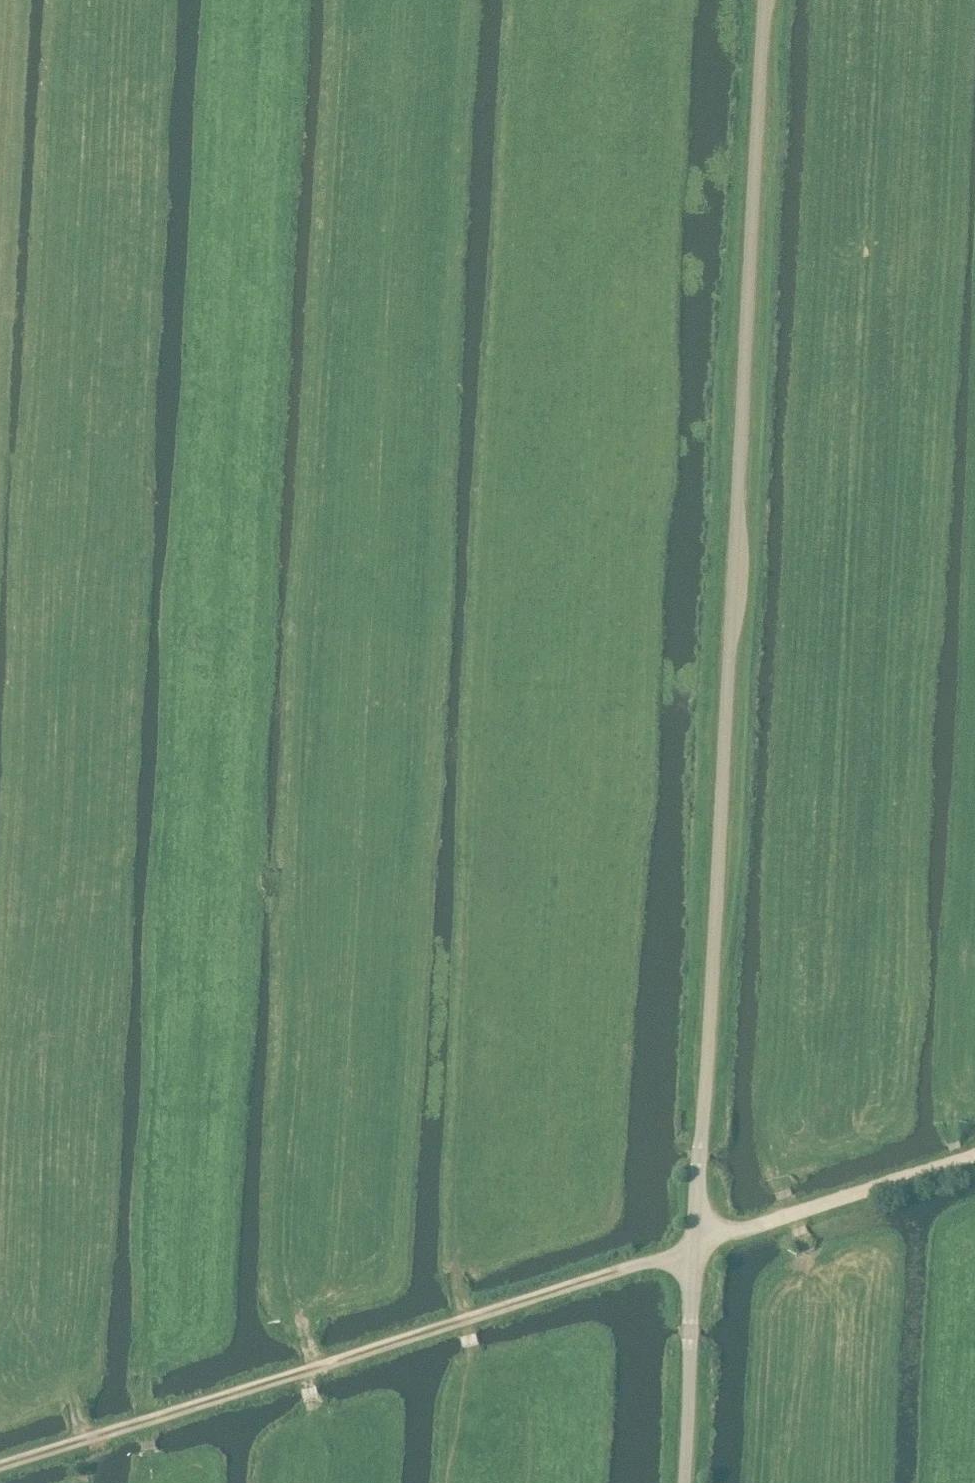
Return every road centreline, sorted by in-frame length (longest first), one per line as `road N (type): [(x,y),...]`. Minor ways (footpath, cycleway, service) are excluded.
road 1 (unclassified): [(686,1482),(762,0)]
road 2 (track): [(0,1461),(974,1152)]

